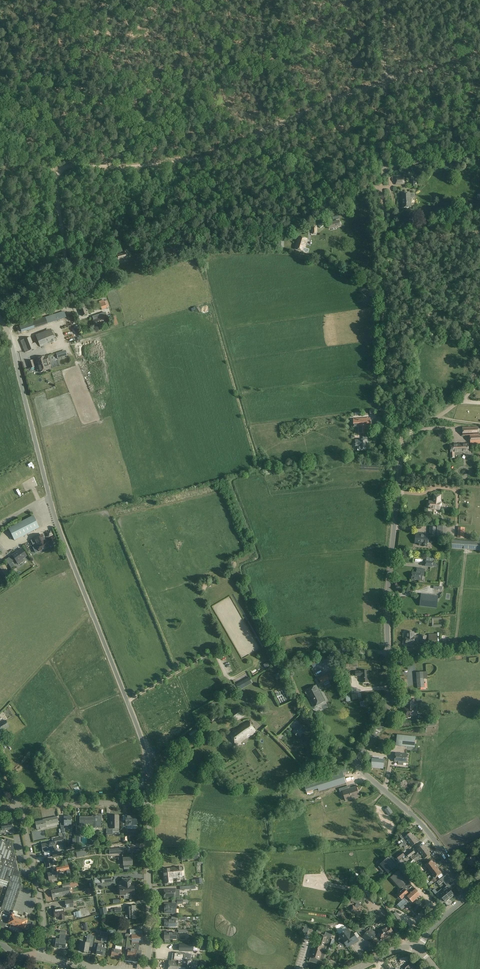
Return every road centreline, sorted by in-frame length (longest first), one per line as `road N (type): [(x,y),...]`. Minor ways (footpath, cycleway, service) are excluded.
road 1 (unclassified): [(466,897),(438,845),(358,763),(389,702),(398,416)]
road 2 (unclassified): [(149,782),(138,729),(58,526),(9,333)]
road 3 (track): [(386,81),(221,152),(143,167),(60,169),(64,266)]
road 4 (track): [(398,416),(383,334),(386,117)]
road 5 (track): [(179,213),(269,238),(351,188),(380,190)]
road 6 (residential): [(149,968),(149,803)]
road 7 (residential): [(40,956),(44,921),(21,805)]
road 8 (track): [(0,710),(91,611)]
road 9 (residential): [(21,805),(149,803)]
road 10 (track): [(64,266),(179,213)]
road 11 (track): [(358,763),(310,772),(278,739),(299,719)]

